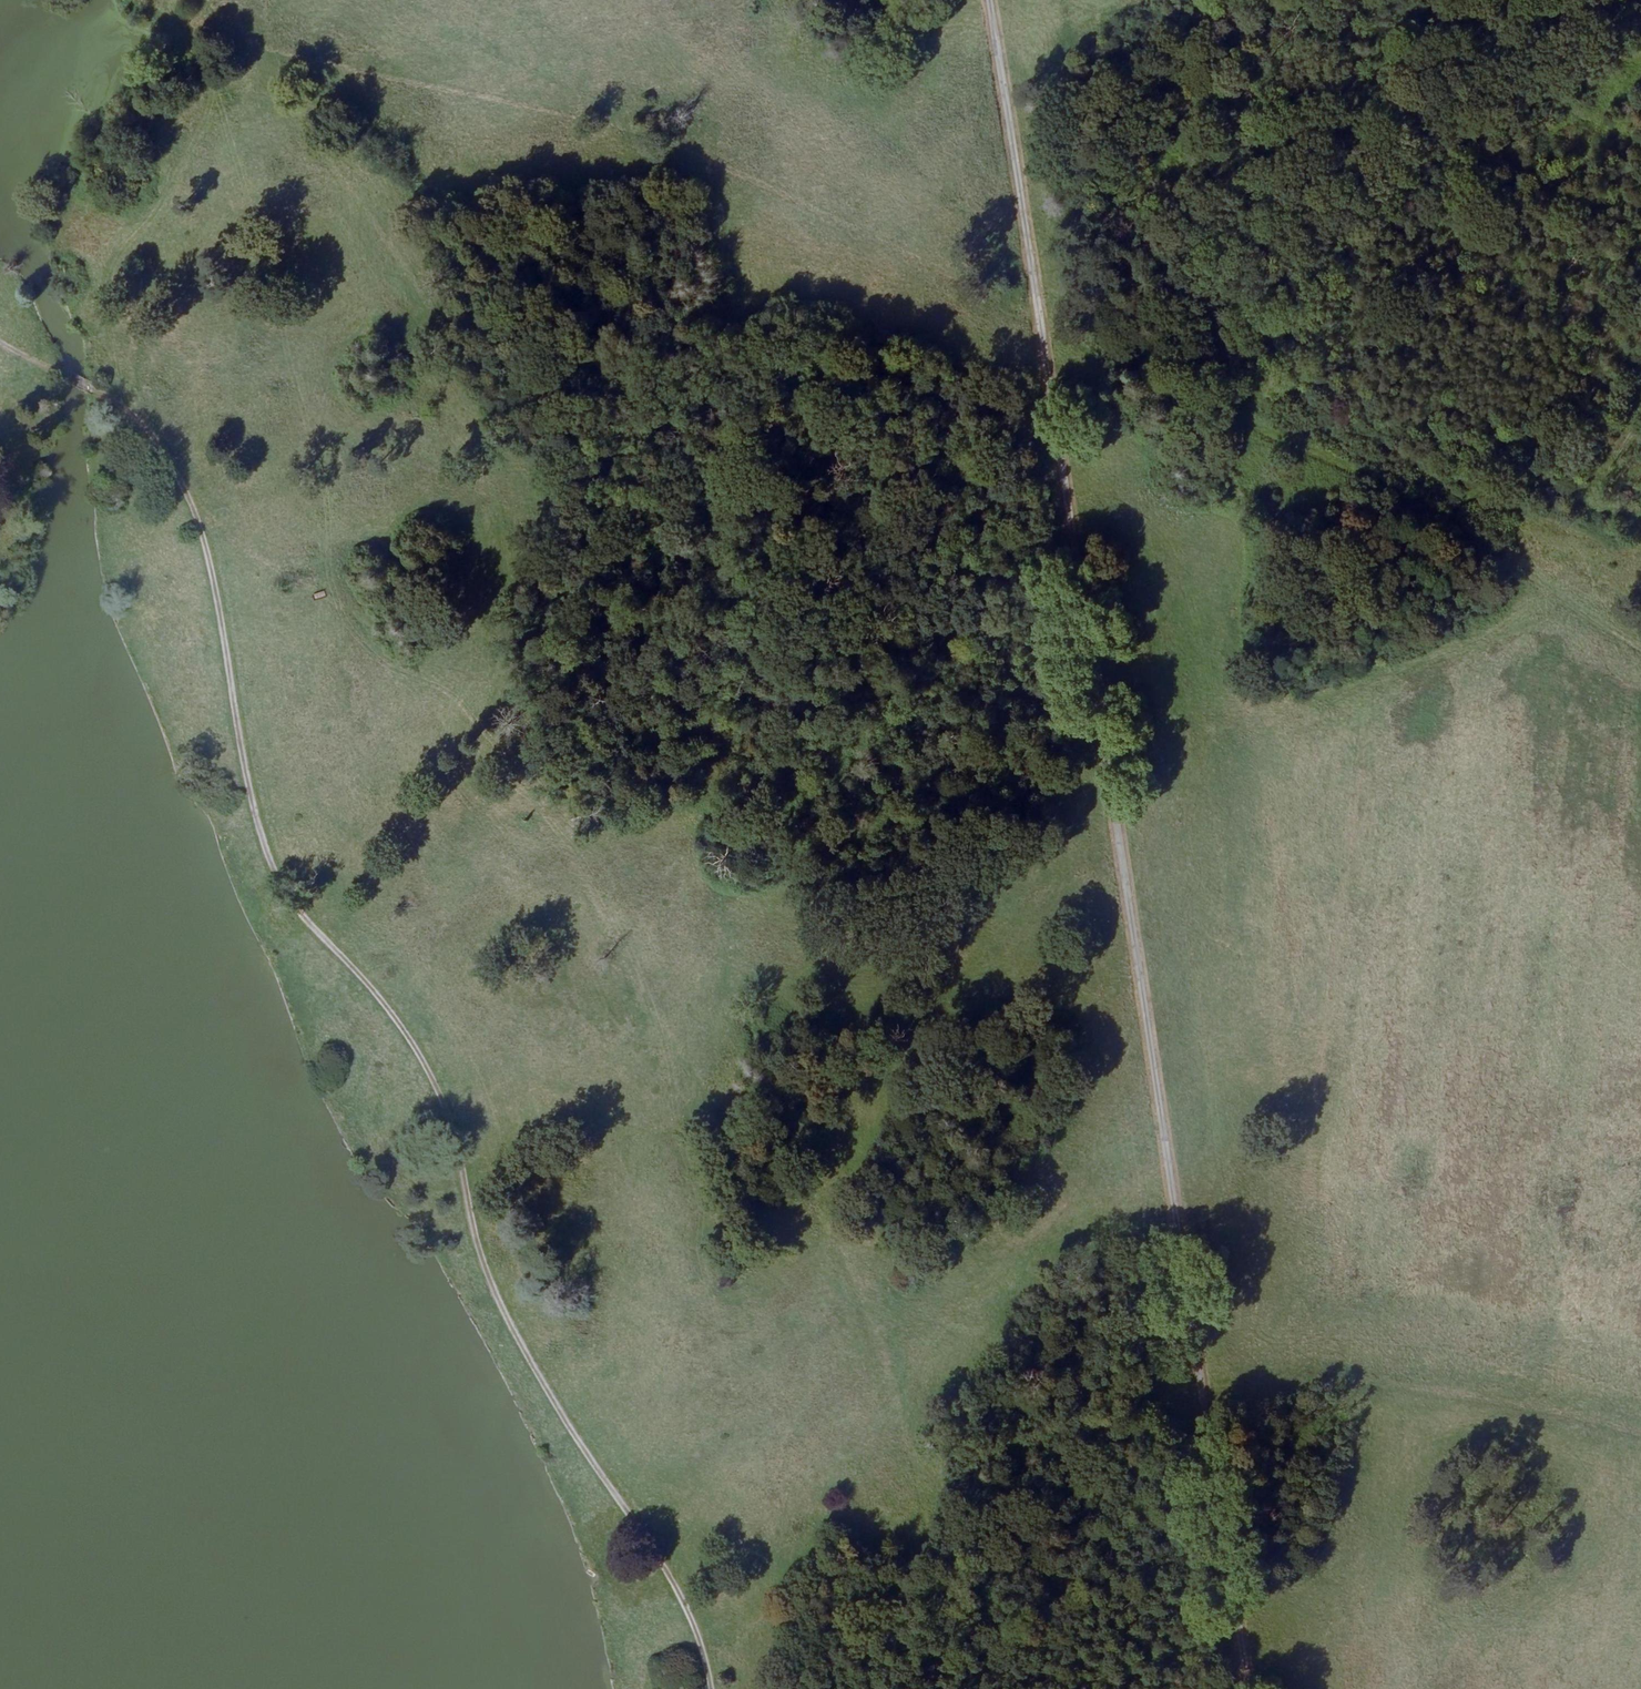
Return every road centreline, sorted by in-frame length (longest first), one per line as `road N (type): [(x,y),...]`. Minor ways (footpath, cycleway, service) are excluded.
road 1 (unclassified): [(985,0),(1245,1688)]
road 2 (unclassified): [(0,346),(119,406),(177,483),(210,587),(243,779),(268,870),(291,907),(396,1026),(428,1080),(496,1305),(660,1567),(696,1638),(709,1688)]
road 3 (track): [(1037,322),(1376,482),(1640,649)]

